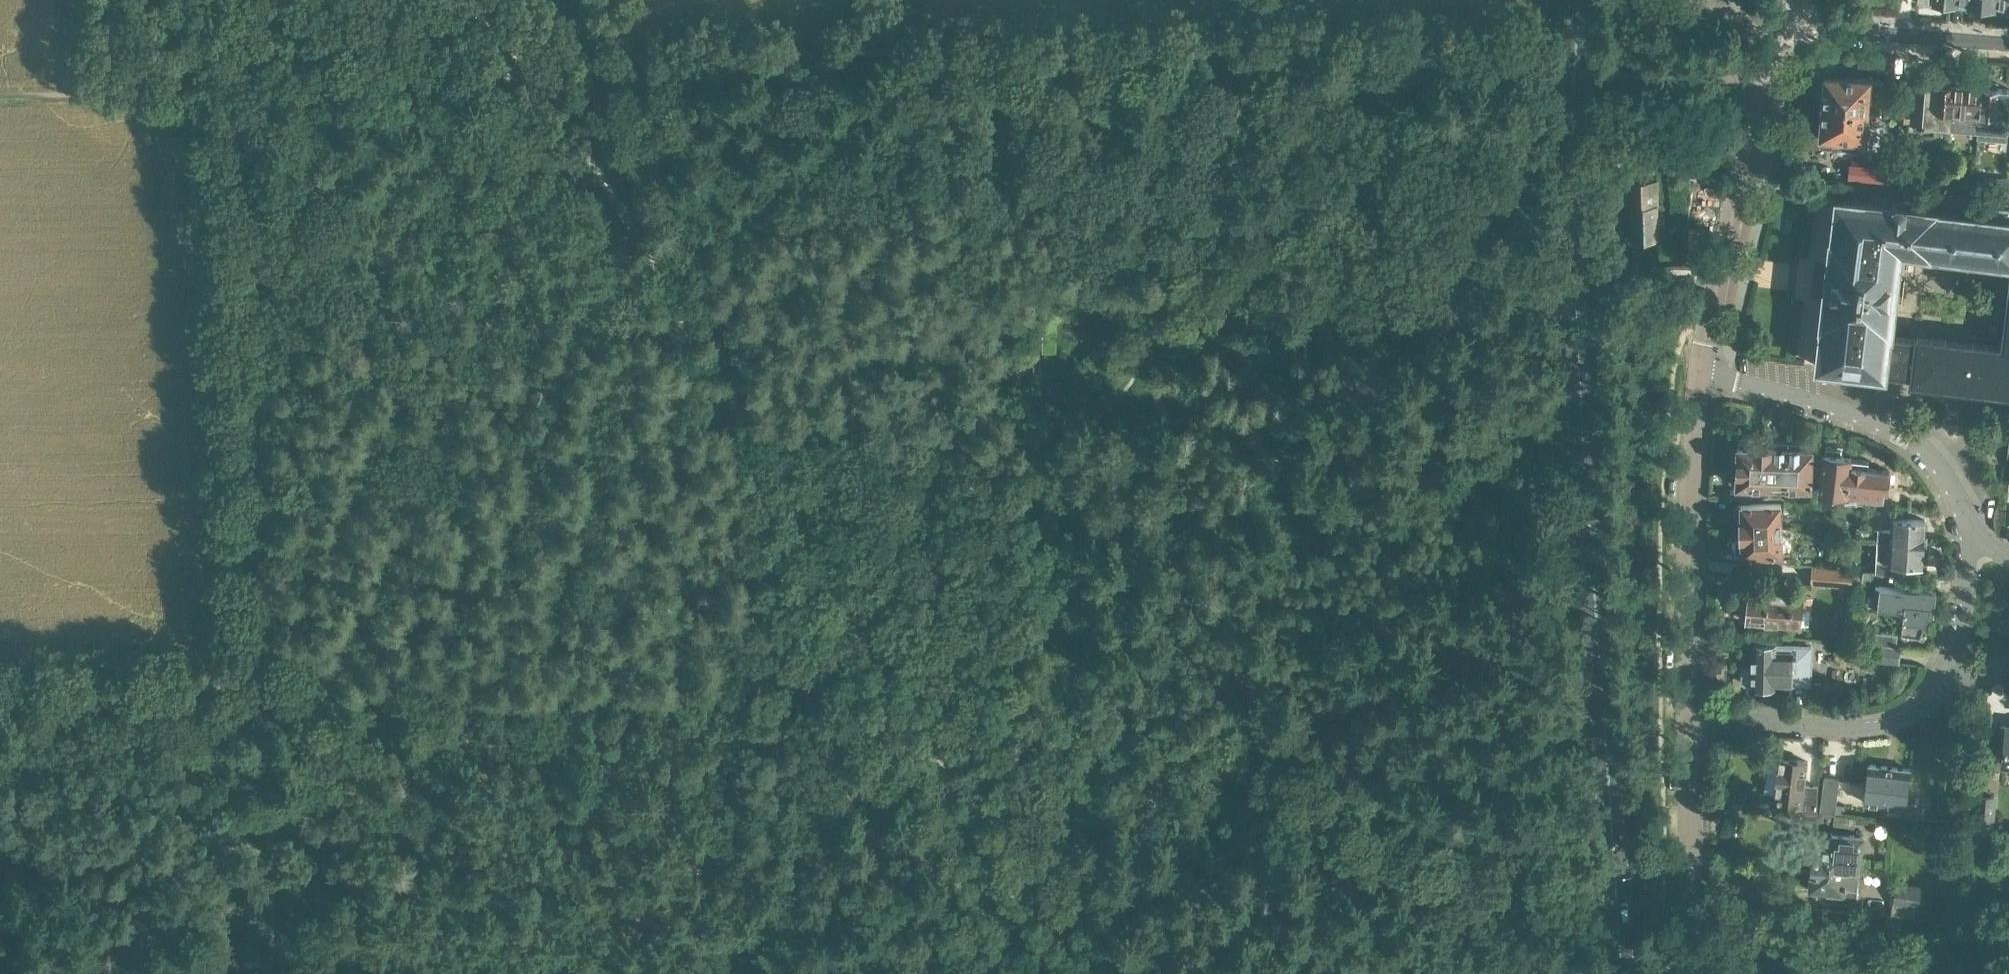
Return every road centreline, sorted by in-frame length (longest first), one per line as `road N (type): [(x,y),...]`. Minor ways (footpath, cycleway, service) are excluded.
road 1 (primary): [(1602,973),(1576,278),(1577,0)]
road 2 (residential): [(1699,370),(1783,28)]
road 3 (residential): [(1685,715),(1686,510),(1699,370)]
road 4 (residential): [(1975,536),(1941,466),(1890,426),(1699,370)]
road 5 (residential): [(1685,715),(1854,728),(1891,721),(1942,683)]
road 6 (residential): [(1697,973),(1685,715)]
road 7 (residential): [(2008,48),(1783,28)]
road 8 (residential): [(1942,683),(1966,605),(1975,536)]

